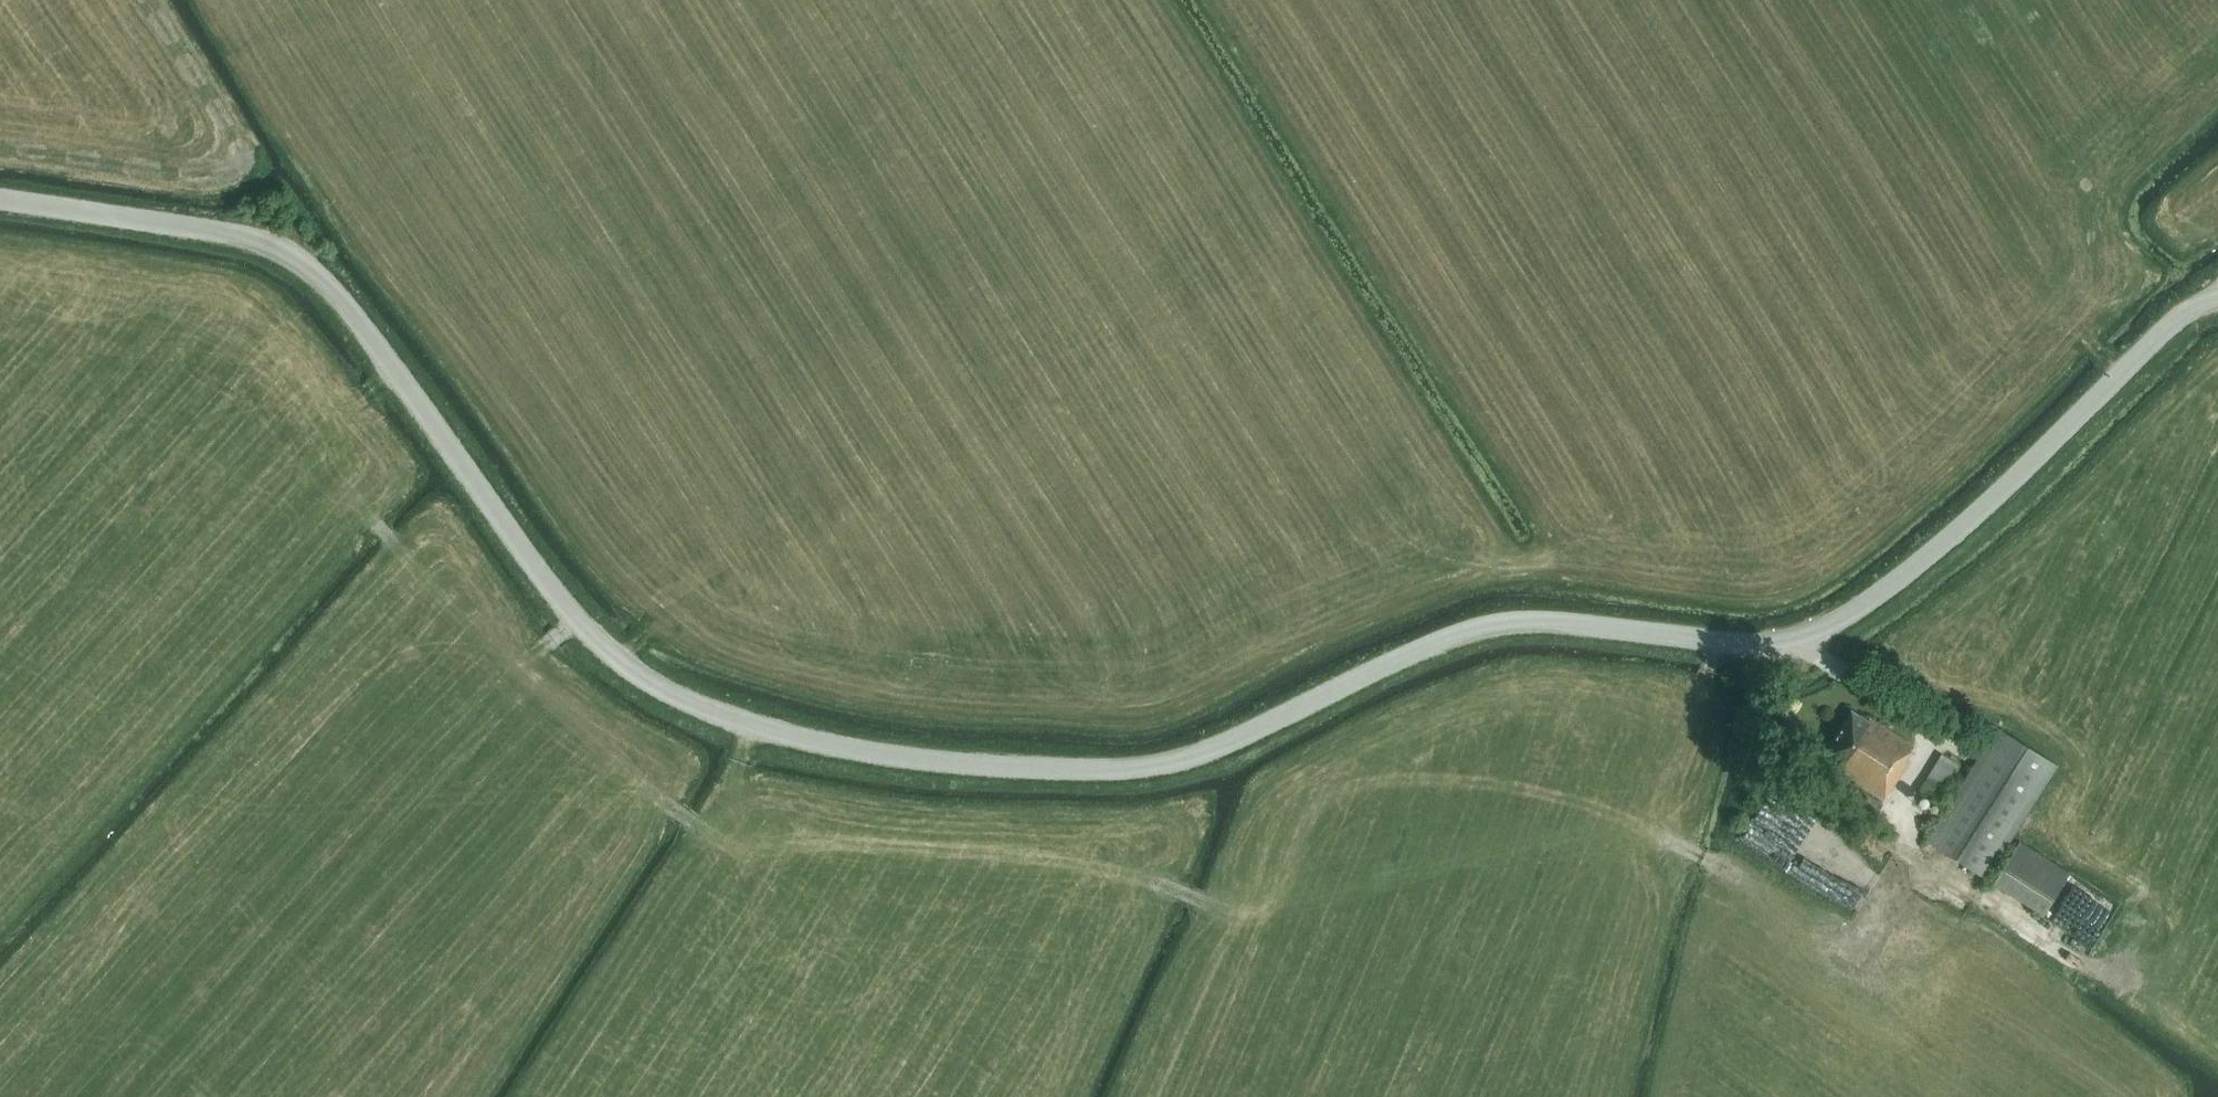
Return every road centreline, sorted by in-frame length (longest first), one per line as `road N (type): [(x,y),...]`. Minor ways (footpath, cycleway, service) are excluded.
road 1 (unclassified): [(2217,304),(2183,319),(1896,595),(1831,635),(1758,655),(1525,626),(1447,646),(1251,745),(1147,776),(1028,780),(887,766),(781,743),(684,707),(594,653),(320,277),(269,245),(215,231),(0,201)]

